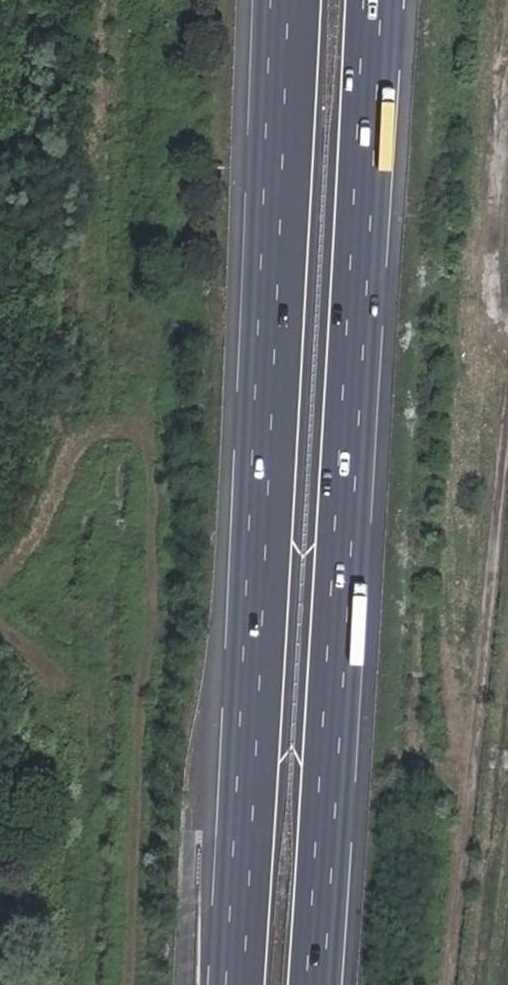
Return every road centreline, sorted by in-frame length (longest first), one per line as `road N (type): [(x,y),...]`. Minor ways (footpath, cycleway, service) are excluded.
road 1 (motorway): [(330,984),(382,0)]
road 2 (motorway): [(280,0),(236,984)]
road 3 (track): [(448,984),(507,410)]
road 4 (track): [(507,345),(491,281),(507,75)]
road 5 (track): [(160,398),(88,434),(17,556),(0,564)]

